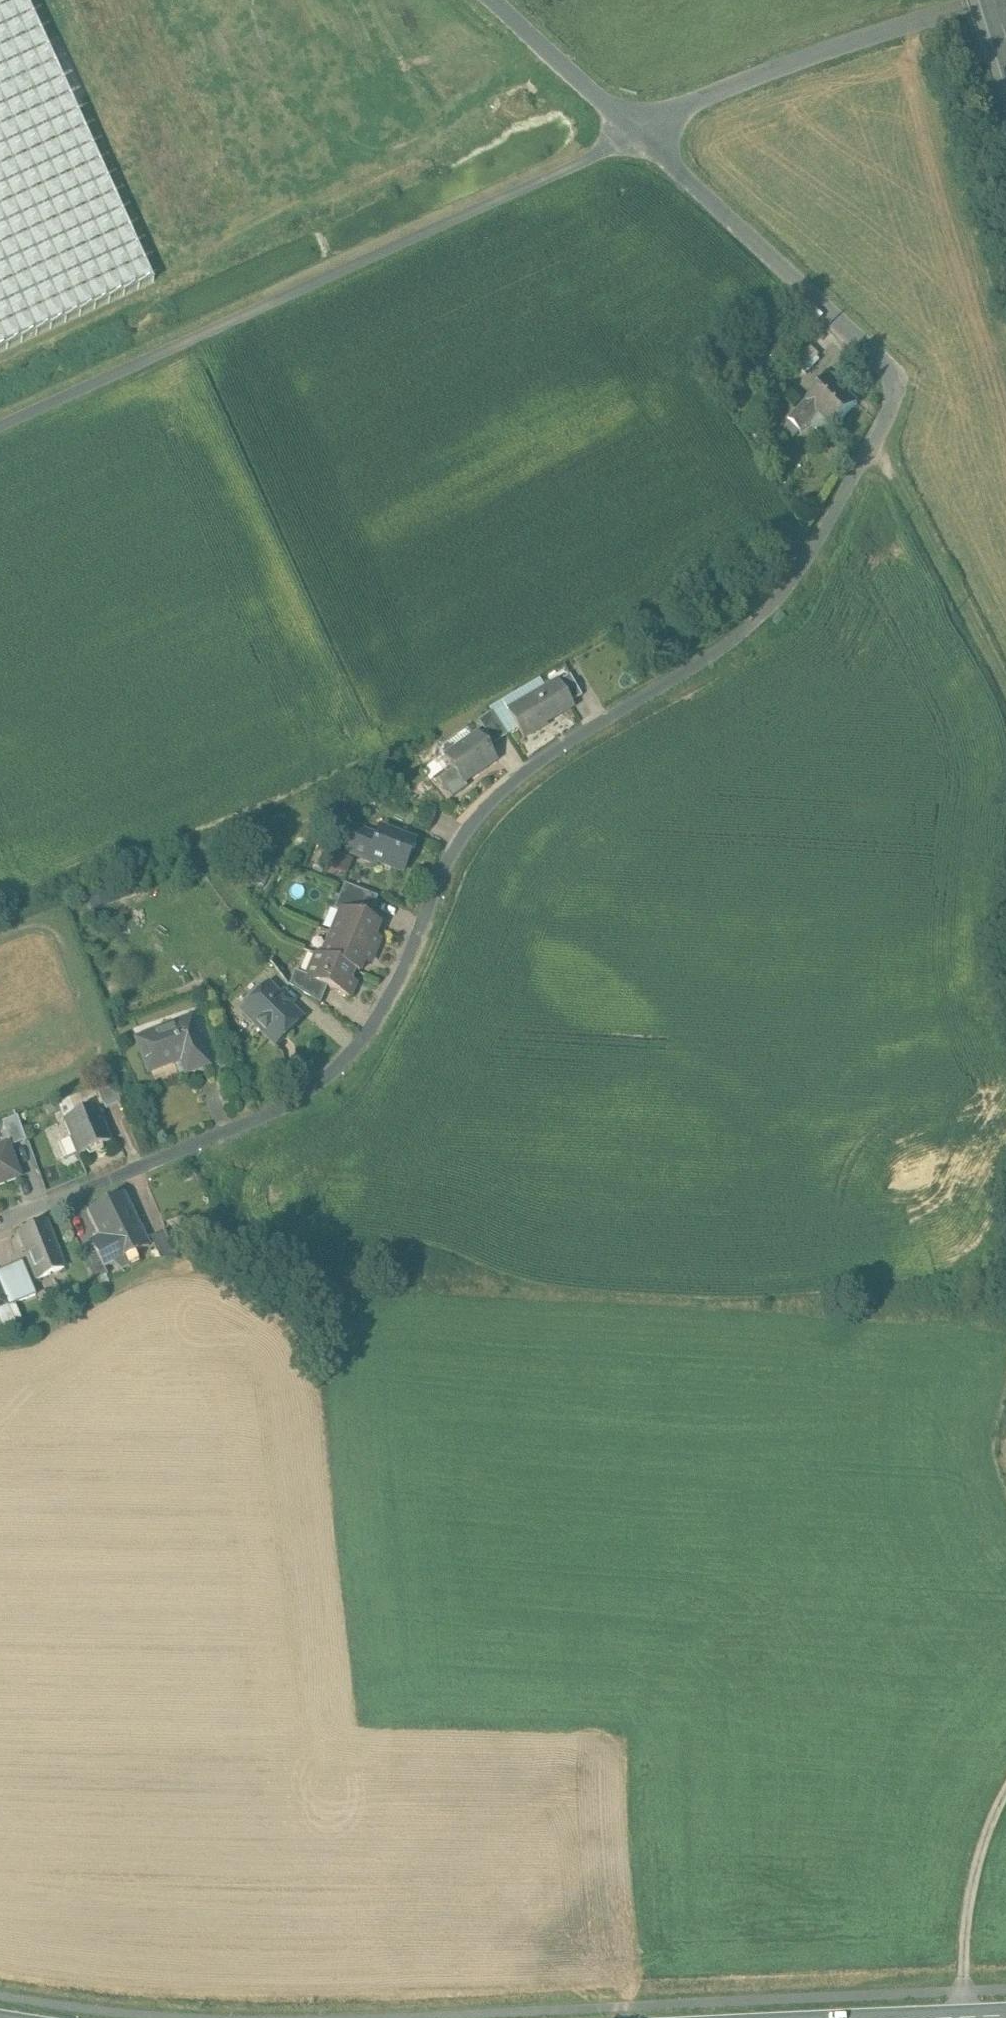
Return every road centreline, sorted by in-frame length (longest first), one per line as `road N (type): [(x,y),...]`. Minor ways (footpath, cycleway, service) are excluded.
road 1 (residential): [(0,1226),(314,1092),(357,1053),(398,986),(460,847),(494,800),(771,606),(881,432),(900,376),(811,287)]
road 2 (track): [(0,423),(649,132)]
road 3 (unclassified): [(649,132),(821,51),(980,0)]
road 4 (track): [(874,442),(1005,692)]
road 5 (track): [(973,2017),(969,1936),(1005,1796)]
road 6 (residential): [(649,132),(811,287)]
road 7 (residential): [(503,0),(649,132)]

